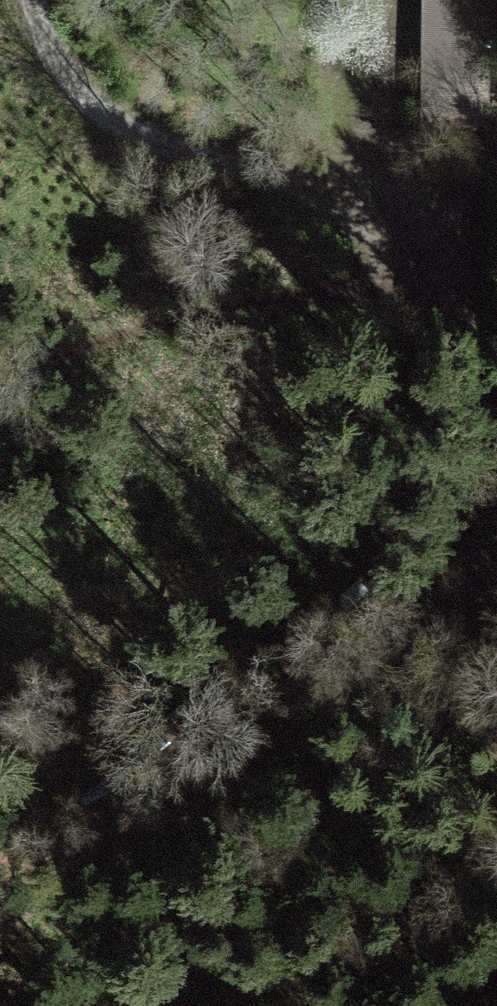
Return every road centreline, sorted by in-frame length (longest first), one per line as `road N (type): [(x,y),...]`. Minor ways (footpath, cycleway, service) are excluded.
road 1 (track): [(0,918),(153,761),(496,560)]
road 2 (track): [(143,130),(402,236)]
road 3 (track): [(153,761),(173,1005)]
road 4 (track): [(402,236),(375,93),(375,0)]
road 5 (track): [(496,449),(402,236)]
road 6 (track): [(37,0),(44,34),(78,90),(143,130)]
road 7 (track): [(402,236),(496,144)]

